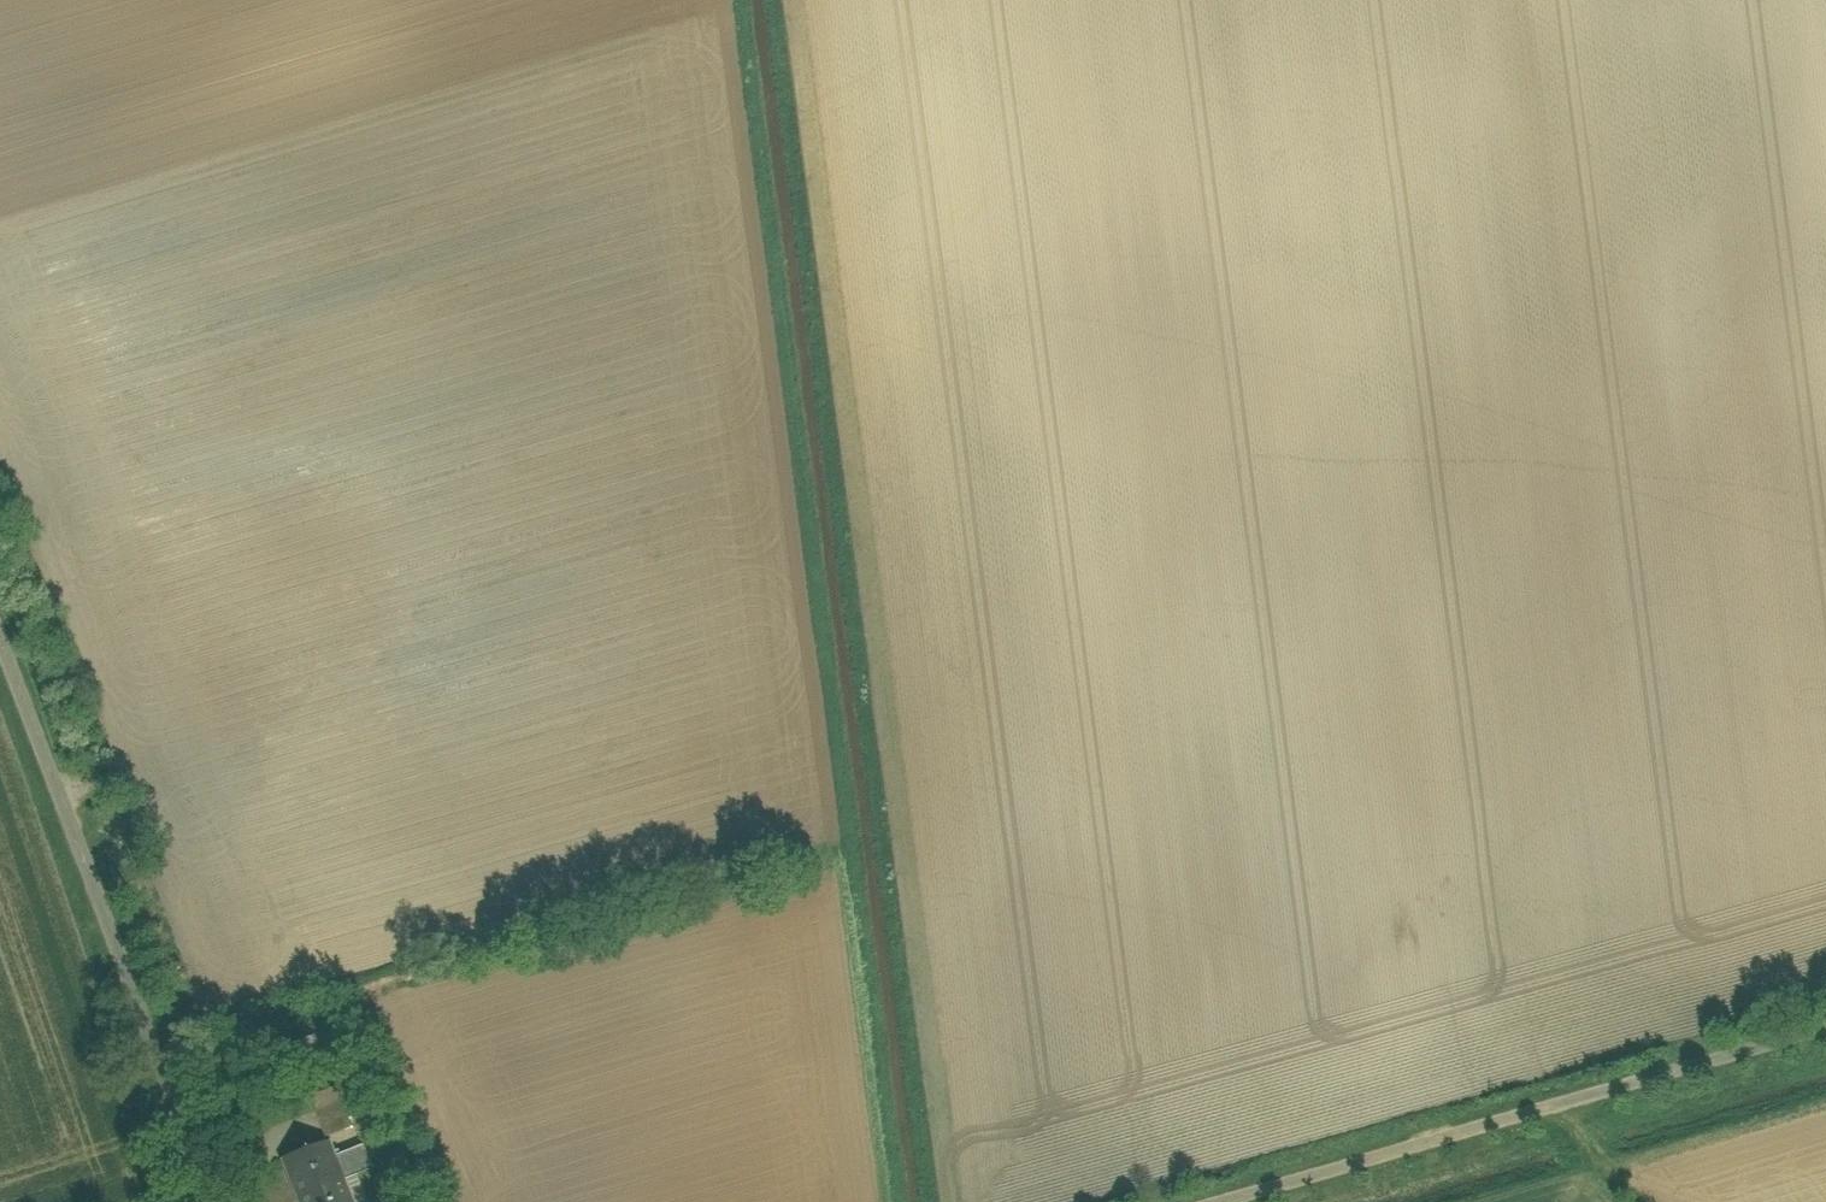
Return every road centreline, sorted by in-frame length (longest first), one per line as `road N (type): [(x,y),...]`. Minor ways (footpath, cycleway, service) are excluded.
road 1 (unclassified): [(1825,1013),(1179,1201)]
road 2 (residential): [(0,646),(210,1201)]

